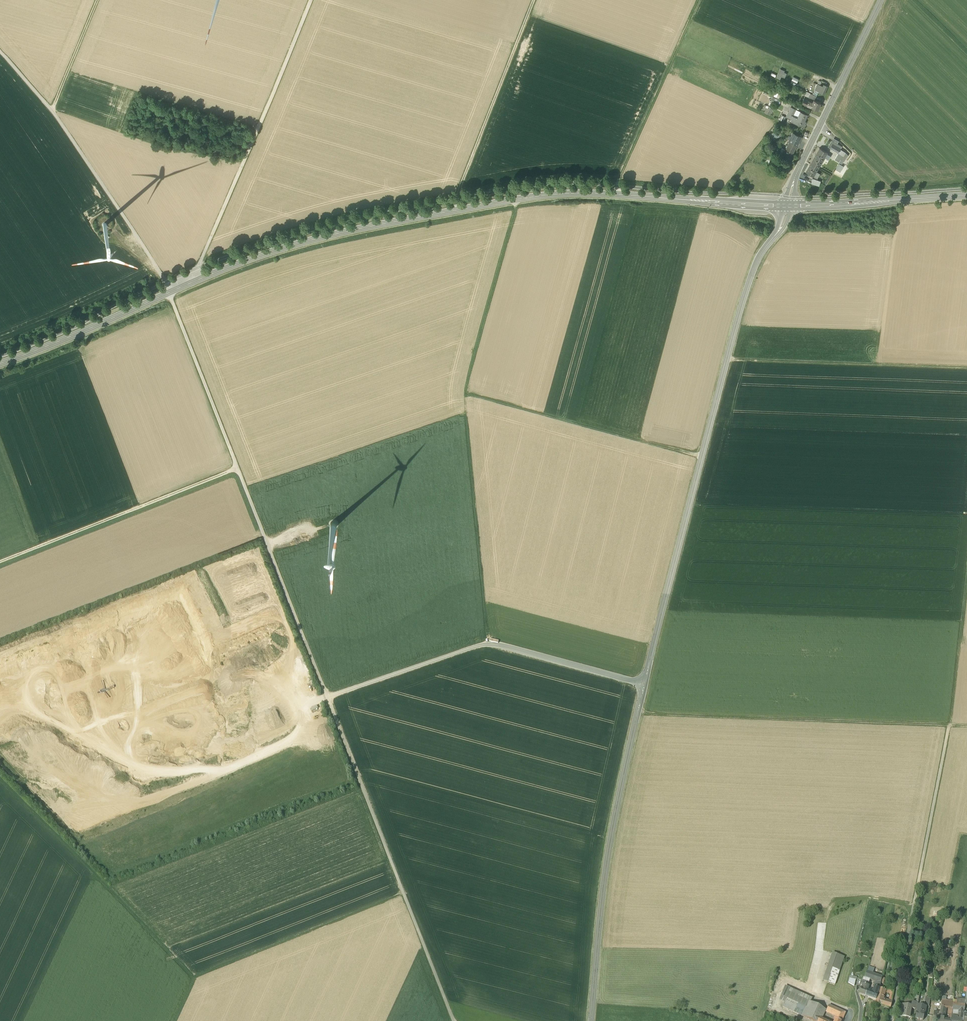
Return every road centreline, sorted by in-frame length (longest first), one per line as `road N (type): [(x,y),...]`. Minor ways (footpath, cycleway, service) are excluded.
road 1 (secondary): [(0,364),(248,262),(374,227),(564,195),(784,206)]
road 2 (tertiary): [(591,1020),(608,854),(644,684),(742,303),(774,237)]
road 3 (track): [(169,294),(453,1020)]
road 4 (track): [(966,727),(637,715)]
road 5 (track): [(164,279),(205,260),(310,0)]
road 6 (track): [(966,574),(950,722),(916,895)]
road 7 (track): [(171,293),(52,112),(0,53)]
road 8 (track): [(238,470),(0,563)]
road 9 (track): [(466,395),(702,458)]
road 10 (track): [(966,368),(727,359)]
road 11 (track): [(535,0),(456,212)]
road 12 (track): [(699,0),(618,196)]
road 13 (tertiary): [(799,170),(882,0)]
road 14 (secondary): [(791,206),(966,197)]
road 15 (track): [(52,112),(98,0)]

